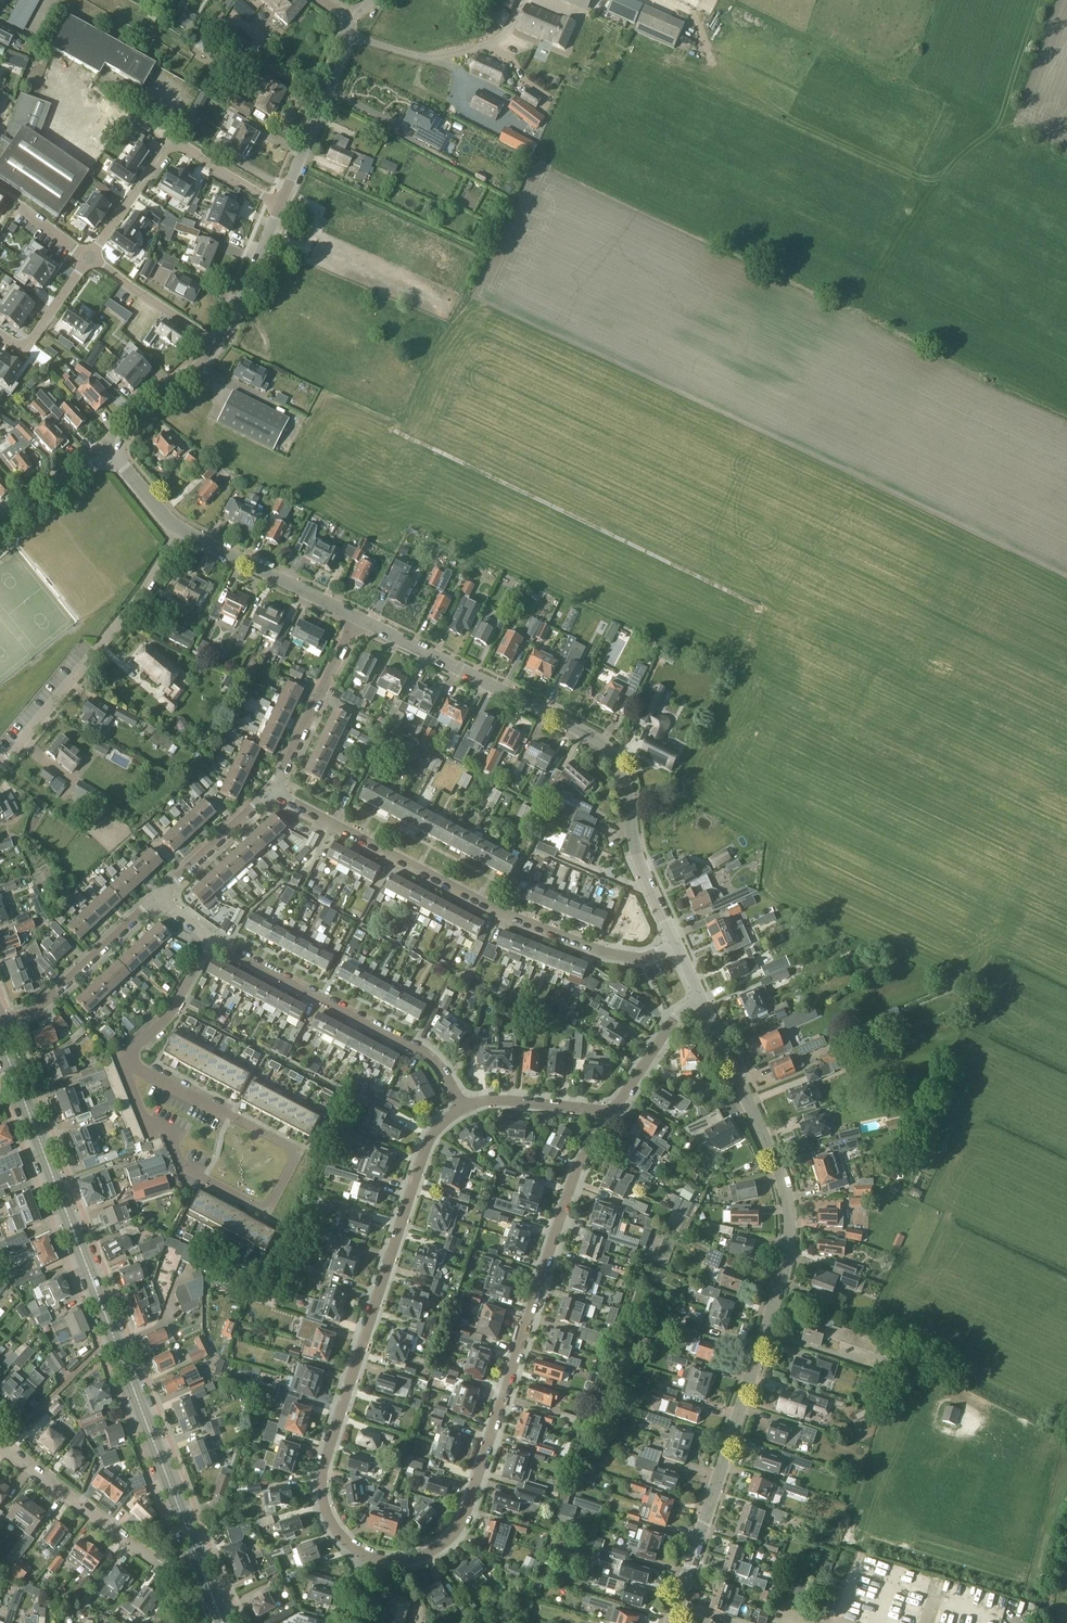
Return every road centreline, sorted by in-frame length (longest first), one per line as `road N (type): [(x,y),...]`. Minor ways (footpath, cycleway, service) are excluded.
road 1 (residential): [(672,1622),(788,1238),(787,1195),(700,997)]
road 2 (secondary): [(215,1601),(16,1081)]
road 3 (residential): [(374,1557),(418,1563),(457,1528),(579,1175),(605,1123)]
road 4 (residential): [(460,1104),(428,1140),(319,1480),(326,1518),(340,1538),(374,1557)]
road 5 (residential): [(673,943),(632,850),(614,762),(600,739),(357,618)]
road 6 (residential): [(274,791),(503,913),(640,959),(673,943)]
road 7 (residential): [(126,1062),(143,1119),(168,1132),(180,1162),(267,1212),(299,1149),(233,1114)]
road 8 (residential): [(460,1104),(438,1063),(208,941)]
road 9 (residential): [(181,531),(138,598),(0,762)]
road 10 (residential): [(90,257),(172,142),(280,206)]
road 11 (residential): [(0,1023),(34,1008),(156,897)]
road 12 (residential): [(280,206),(349,39),(349,19)]
road 13 (residential): [(357,618),(181,531)]
road 14 (residential): [(152,1560),(0,1441)]
road 15 (residential): [(274,791),(357,618)]
road 16 (residential): [(605,1123),(673,1019),(700,997)]
road 17 (residential): [(156,897),(274,791)]
road 18 (residential): [(114,456),(122,439),(217,343)]
road 19 (residential): [(90,257),(217,343)]
road 20 (residential): [(217,343),(280,206)]
road 21 (residential): [(605,1123),(582,1109),(460,1104)]
road 22 (residential): [(126,1062),(169,1016),(208,941)]
road 23 (residential): [(0,334),(23,351),(90,257)]
road 24 (residential): [(0,526),(114,456)]

